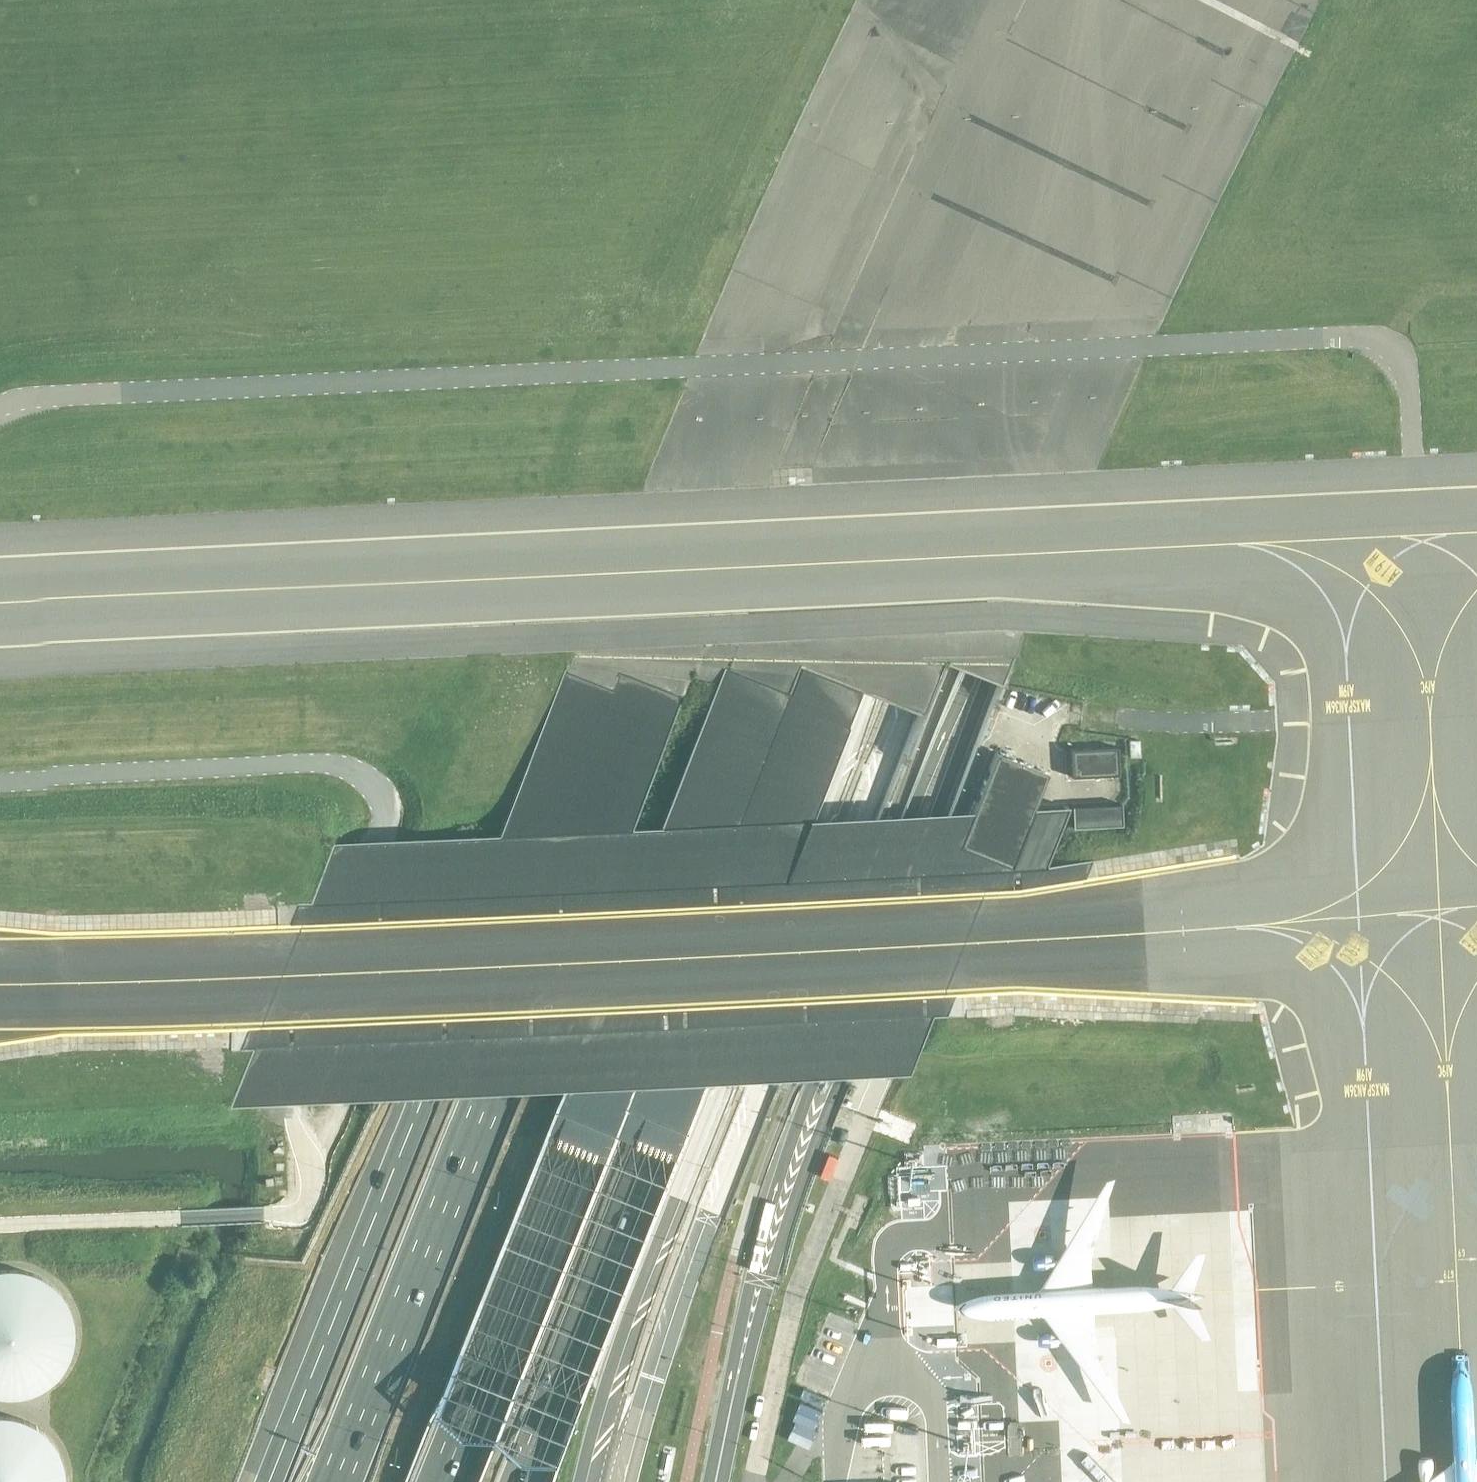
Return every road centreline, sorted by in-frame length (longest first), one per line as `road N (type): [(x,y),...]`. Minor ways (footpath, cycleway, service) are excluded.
road 1 (motorway): [(976,0),(855,242),(667,666),(335,1481)]
road 2 (trunk): [(906,0),(636,563),(269,1481)]
road 3 (motorway): [(444,1481),(766,685),(931,307),(1079,0)]
road 4 (motorway): [(513,1481),(853,648),(1147,0)]
road 5 (tertiary): [(1194,0),(1040,314),(831,821),(653,1268),(589,1481)]
road 6 (tertiary): [(716,1481),(767,1254),(932,816),(1141,334),(1309,0)]

